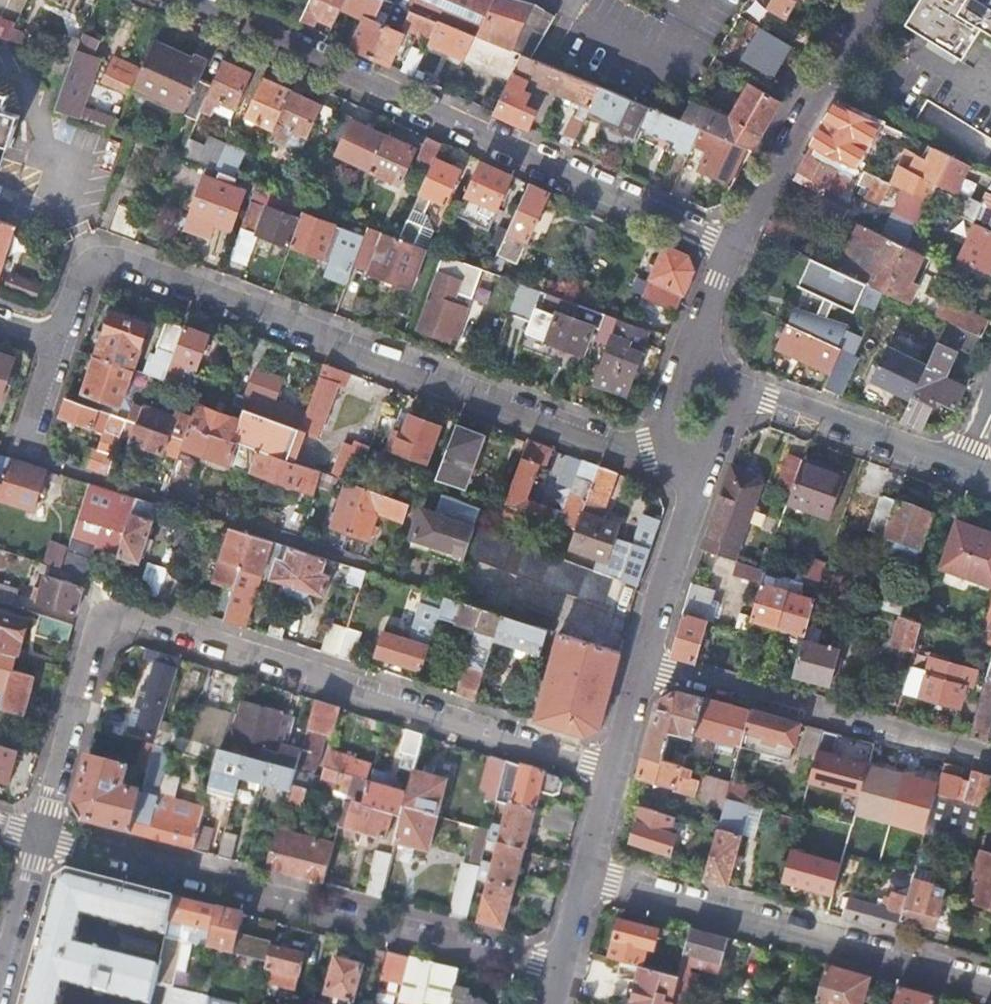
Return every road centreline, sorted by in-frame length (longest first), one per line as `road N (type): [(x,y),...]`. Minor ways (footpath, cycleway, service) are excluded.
road 1 (residential): [(41,837),(95,636),(110,617),(128,615),(611,769)]
road 2 (residential): [(61,338),(83,270),(114,256),(628,454),(667,447)]
road 3 (unclassified): [(733,250),(183,0)]
road 4 (residential): [(41,837),(555,971)]
road 5 (residential): [(583,876),(990,986)]
road 6 (residential): [(642,659),(990,756)]
road 7 (residential): [(733,250),(872,0)]
road 8 (residential): [(734,387),(963,470)]
road 9 (residential): [(642,659),(708,462)]
road 10 (residential): [(0,983),(41,837)]
road 11 (residential): [(61,338),(25,454),(37,458)]

